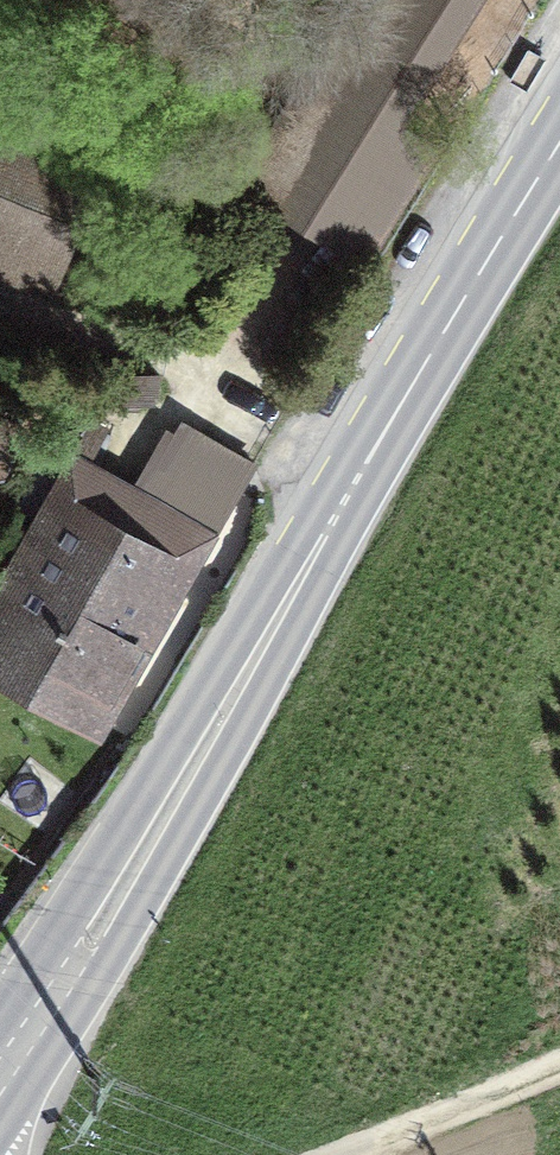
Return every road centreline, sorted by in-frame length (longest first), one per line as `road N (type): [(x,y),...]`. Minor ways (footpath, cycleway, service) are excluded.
road 1 (tertiary): [(559,141),(111,910),(0,1076)]
road 2 (track): [(364,467),(0,308)]
road 3 (track): [(333,1154),(559,1062)]

